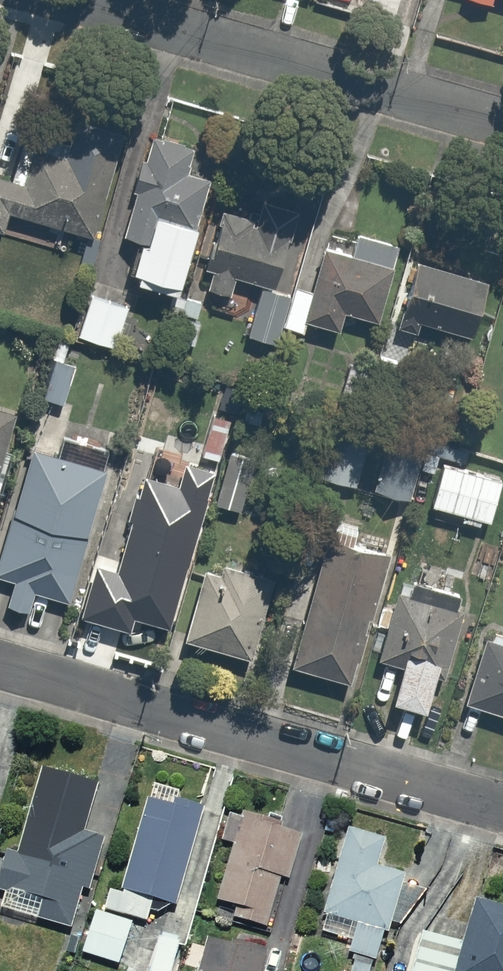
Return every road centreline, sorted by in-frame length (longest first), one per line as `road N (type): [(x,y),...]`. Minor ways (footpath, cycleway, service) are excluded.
road 1 (residential): [(502,813),(0,669)]
road 2 (residential): [(502,124),(71,0)]

